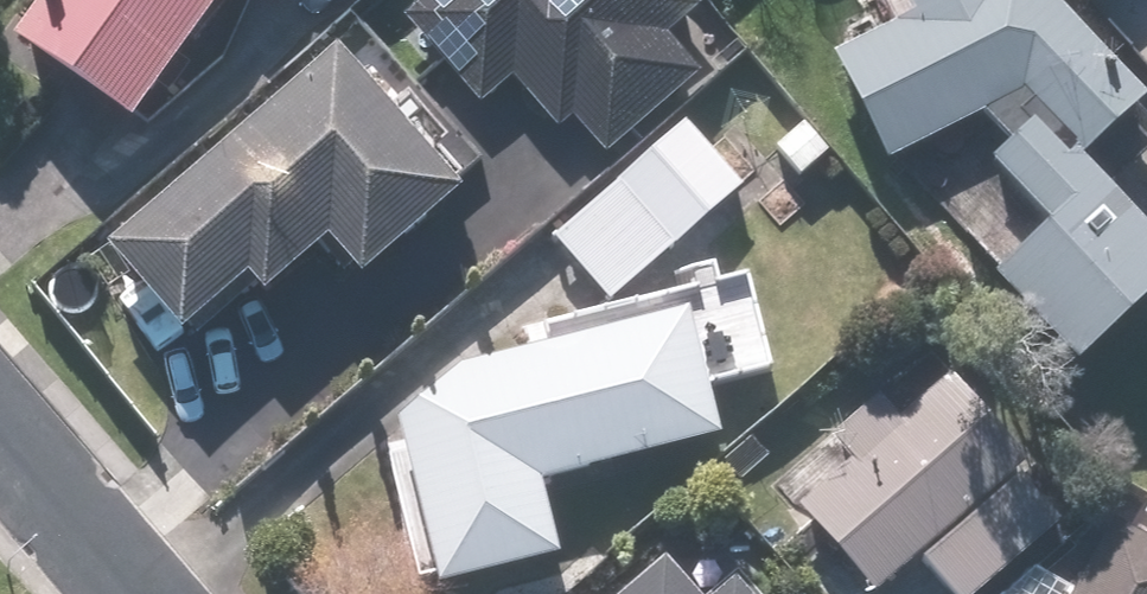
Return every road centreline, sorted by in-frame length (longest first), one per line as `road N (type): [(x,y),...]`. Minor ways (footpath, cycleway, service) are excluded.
road 1 (residential): [(0,441),(131,593)]

